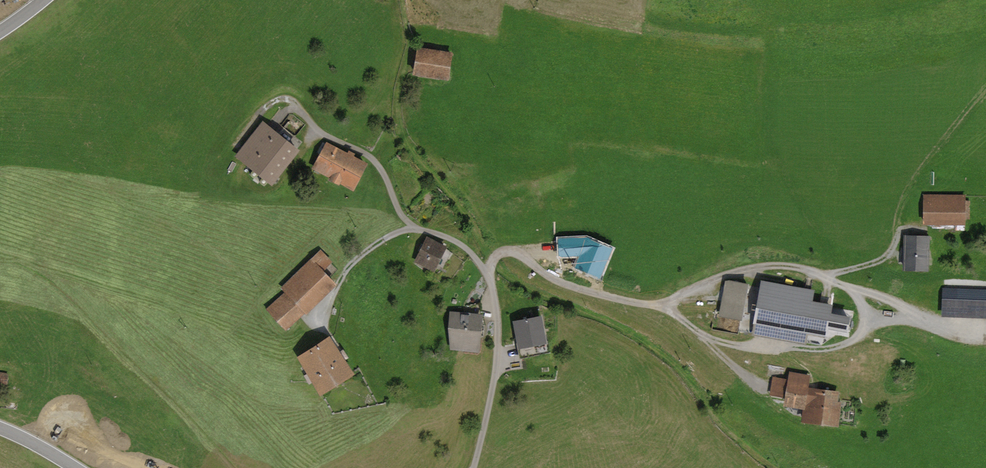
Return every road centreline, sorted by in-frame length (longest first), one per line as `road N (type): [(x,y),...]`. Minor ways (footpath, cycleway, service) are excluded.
road 1 (track): [(494,264),(536,293),(664,351),(775,467)]
road 2 (track): [(402,0),(413,39),(400,87),(402,130),(498,256)]

